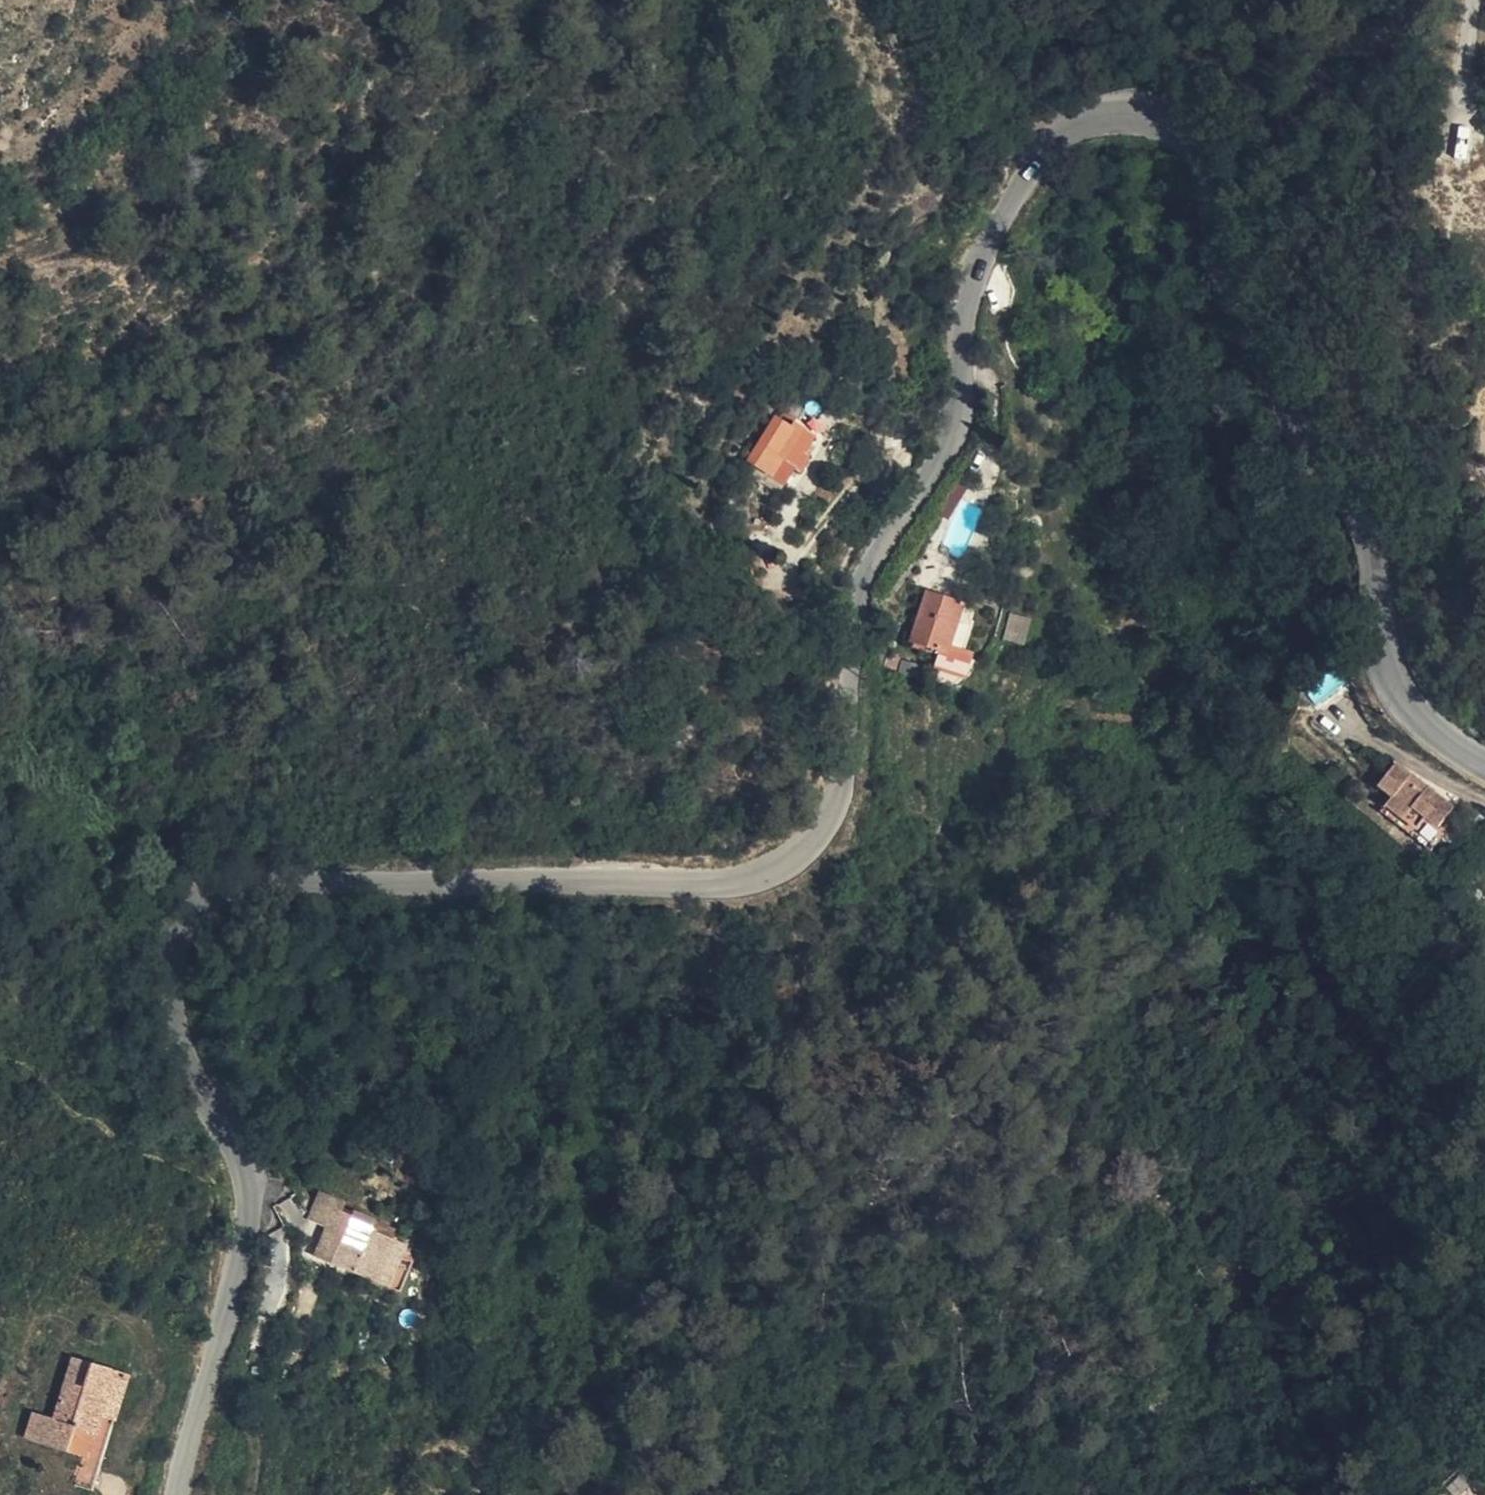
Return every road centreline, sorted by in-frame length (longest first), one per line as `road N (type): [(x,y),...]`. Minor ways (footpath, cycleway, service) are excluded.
road 1 (tertiary): [(180,1494),(258,1200),(247,1153),(187,1039),(180,966),(203,902),(225,886),(262,883),(719,881),(798,855),(824,822),(841,782),(854,624),(868,570),(956,431),(982,263),(1064,134),(1104,125),(1157,127),(1205,161),(1272,364),(1364,517),(1393,687),(1427,724),(1484,764)]

